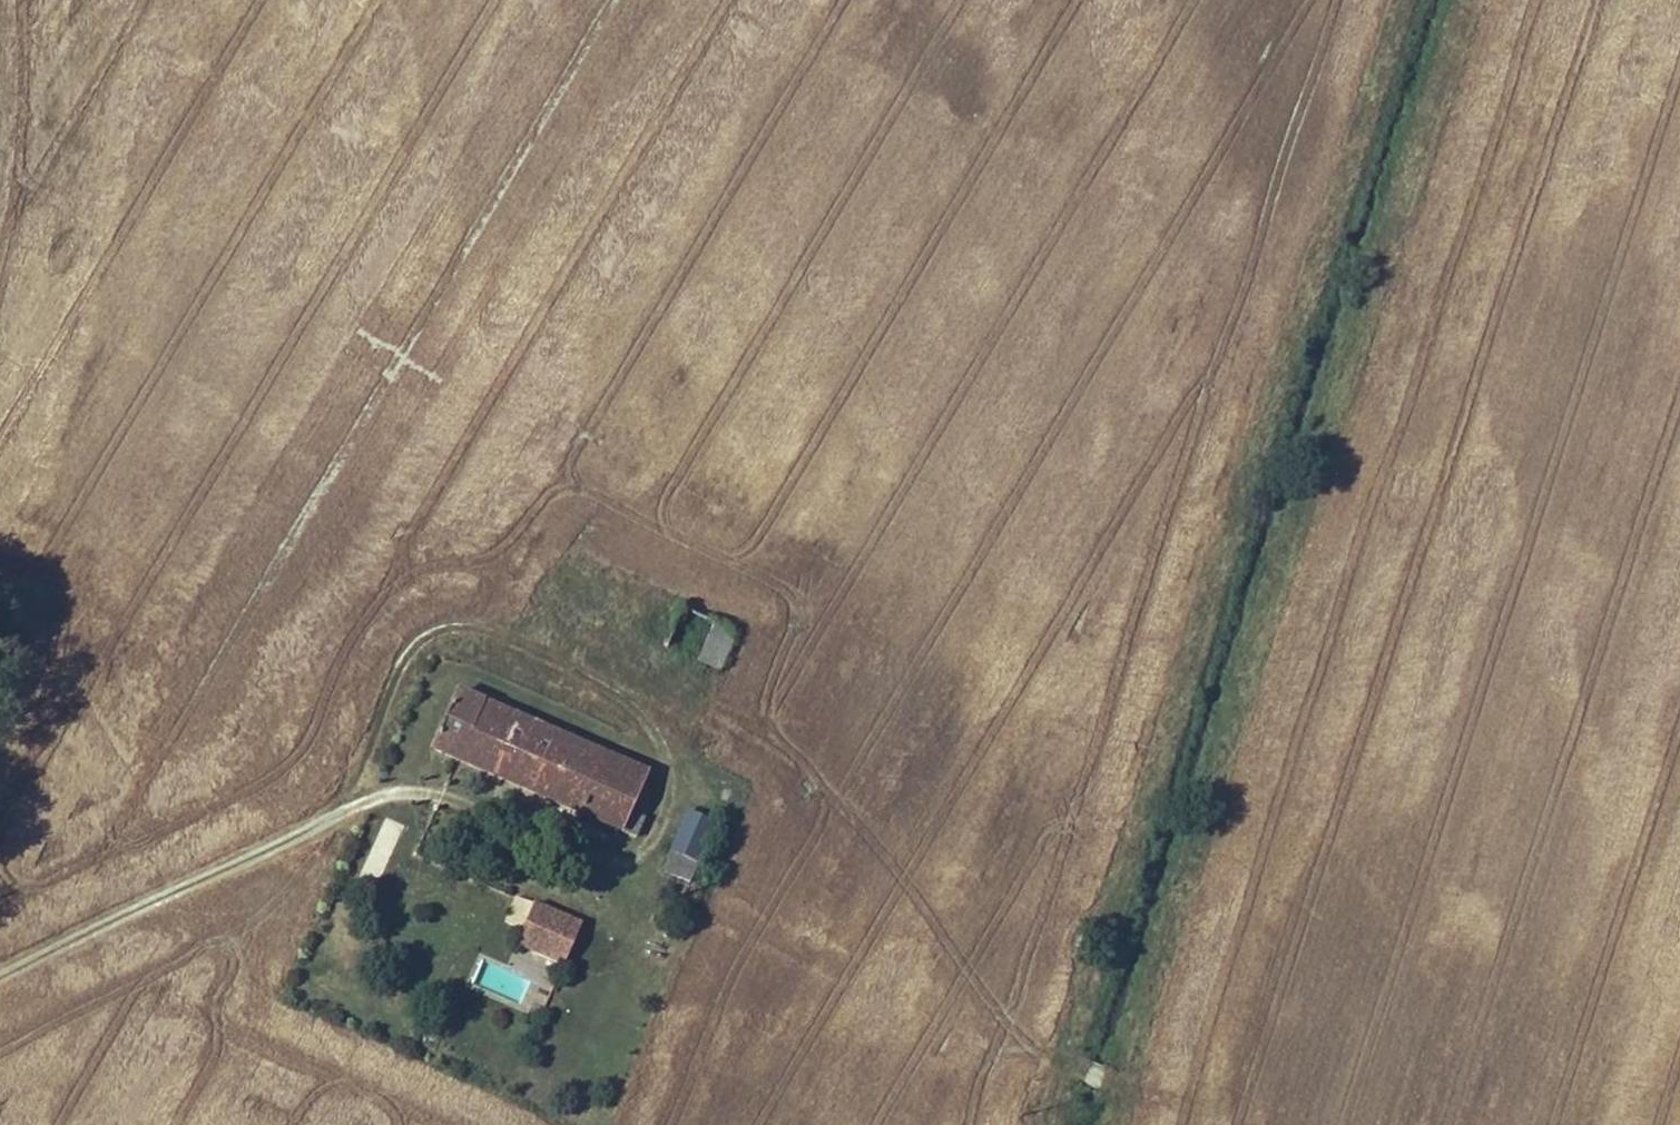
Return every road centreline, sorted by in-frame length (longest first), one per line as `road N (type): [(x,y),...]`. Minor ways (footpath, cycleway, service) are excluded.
road 1 (track): [(0,977),(400,779)]

